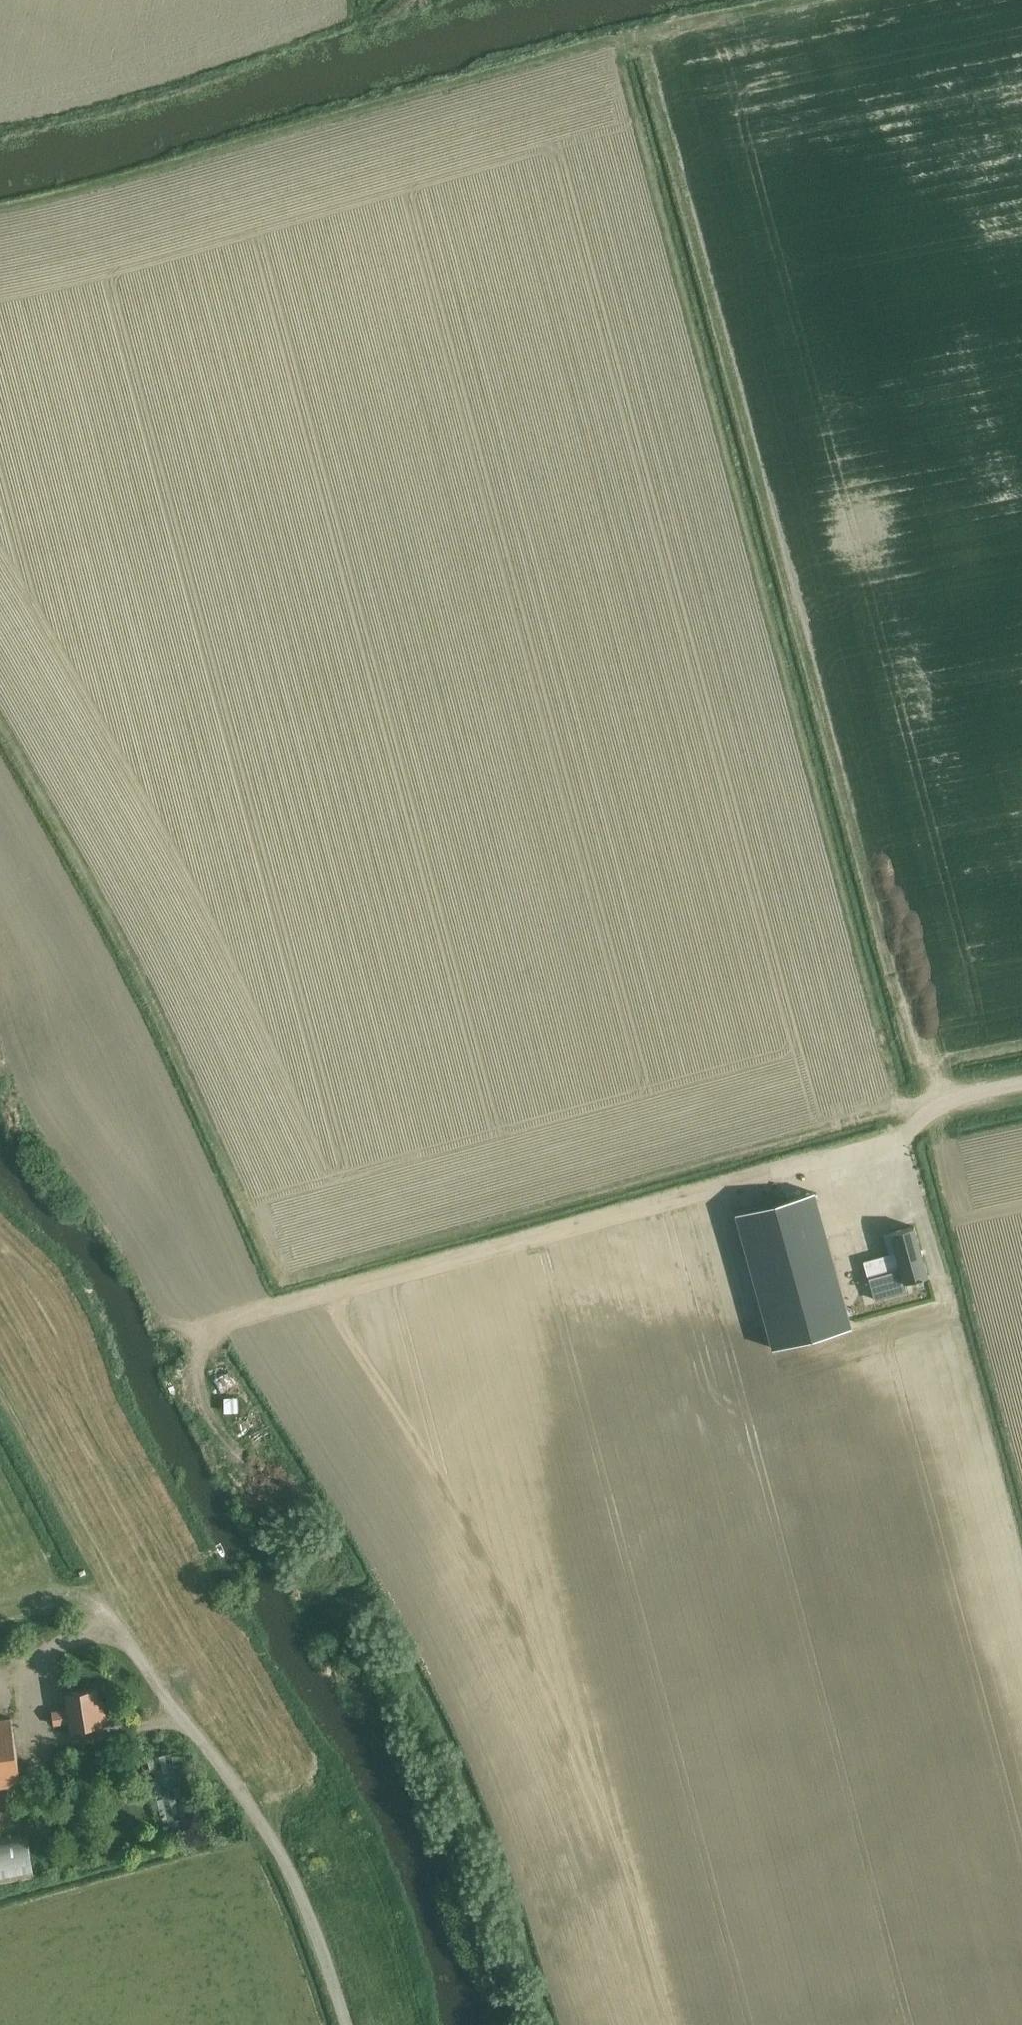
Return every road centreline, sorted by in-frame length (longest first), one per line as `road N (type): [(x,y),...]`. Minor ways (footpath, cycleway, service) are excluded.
road 1 (unclassified): [(348,2024),(290,1870),(197,1735),(120,1640),(88,1633),(60,1645)]

